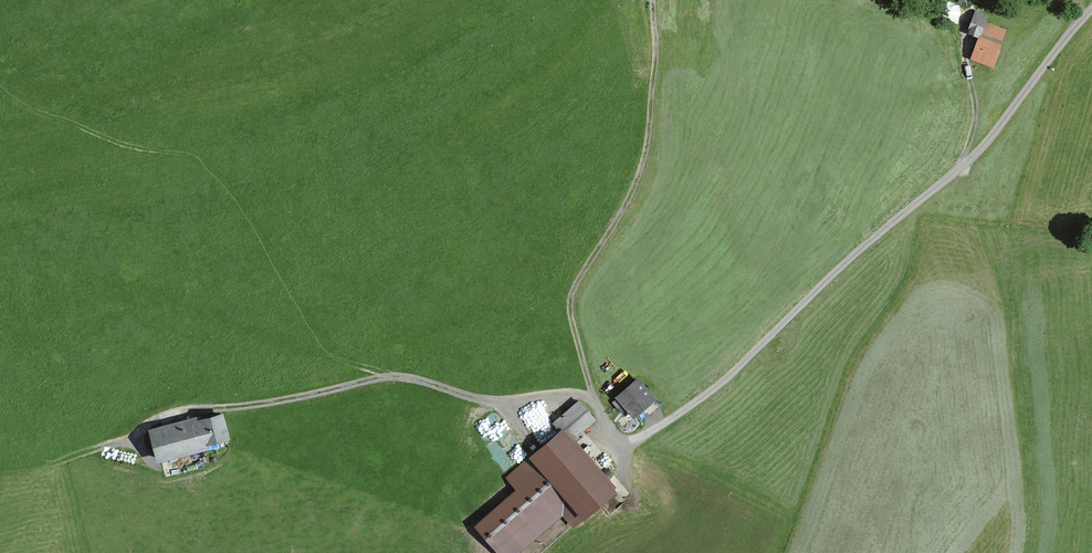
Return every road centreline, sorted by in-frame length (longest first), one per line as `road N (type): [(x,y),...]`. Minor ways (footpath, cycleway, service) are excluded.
road 1 (track): [(619,452),(733,376),(843,260),(981,152),(1091,14)]
road 2 (track): [(590,396),(570,304),(642,168),(656,48),(652,0)]
road 3 (track): [(109,445),(179,412),(381,377)]
road 4 (track): [(381,377),(509,403),(590,396),(619,452)]

